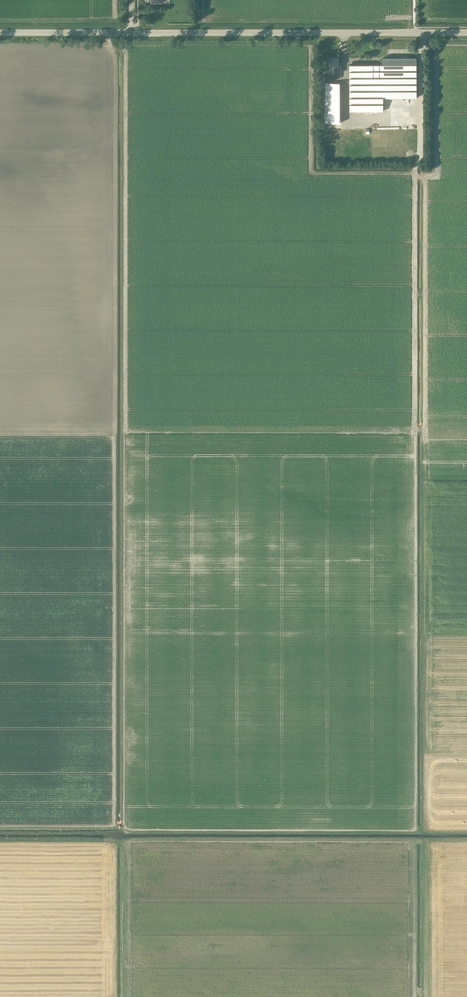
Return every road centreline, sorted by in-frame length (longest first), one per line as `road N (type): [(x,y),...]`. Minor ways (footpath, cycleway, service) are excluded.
road 1 (unclassified): [(0,33),(466,33)]

